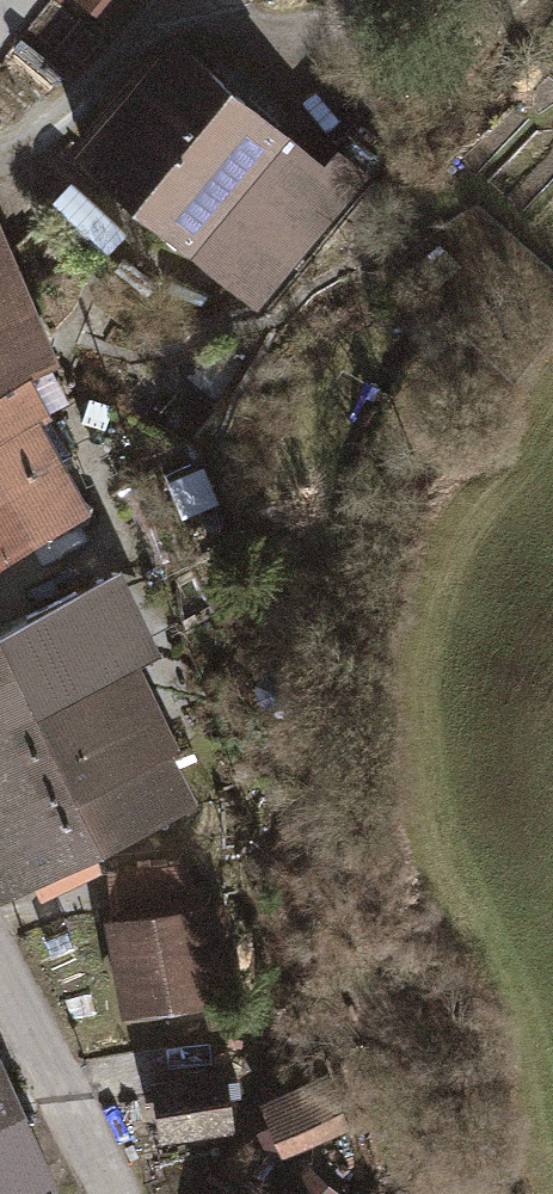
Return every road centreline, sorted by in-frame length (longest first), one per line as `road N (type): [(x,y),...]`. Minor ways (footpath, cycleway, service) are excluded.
road 1 (residential): [(0,972),(113,1193)]

